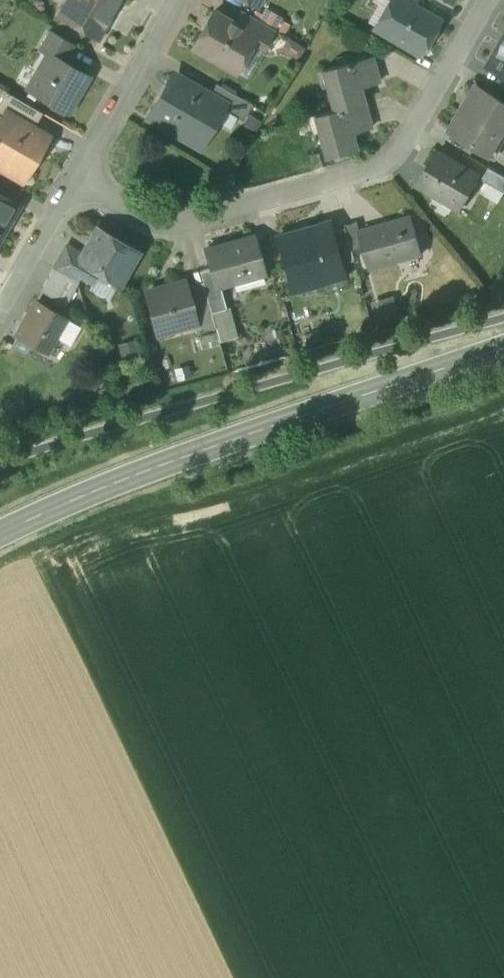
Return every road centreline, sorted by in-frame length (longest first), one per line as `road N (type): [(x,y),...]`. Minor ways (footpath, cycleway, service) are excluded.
road 1 (secondary): [(0,532),(213,447),(503,346)]
road 2 (residential): [(489,0),(413,134),(377,168),(169,228),(76,181)]
road 3 (residential): [(179,0),(76,181)]
road 4 (residential): [(76,181),(0,313)]

